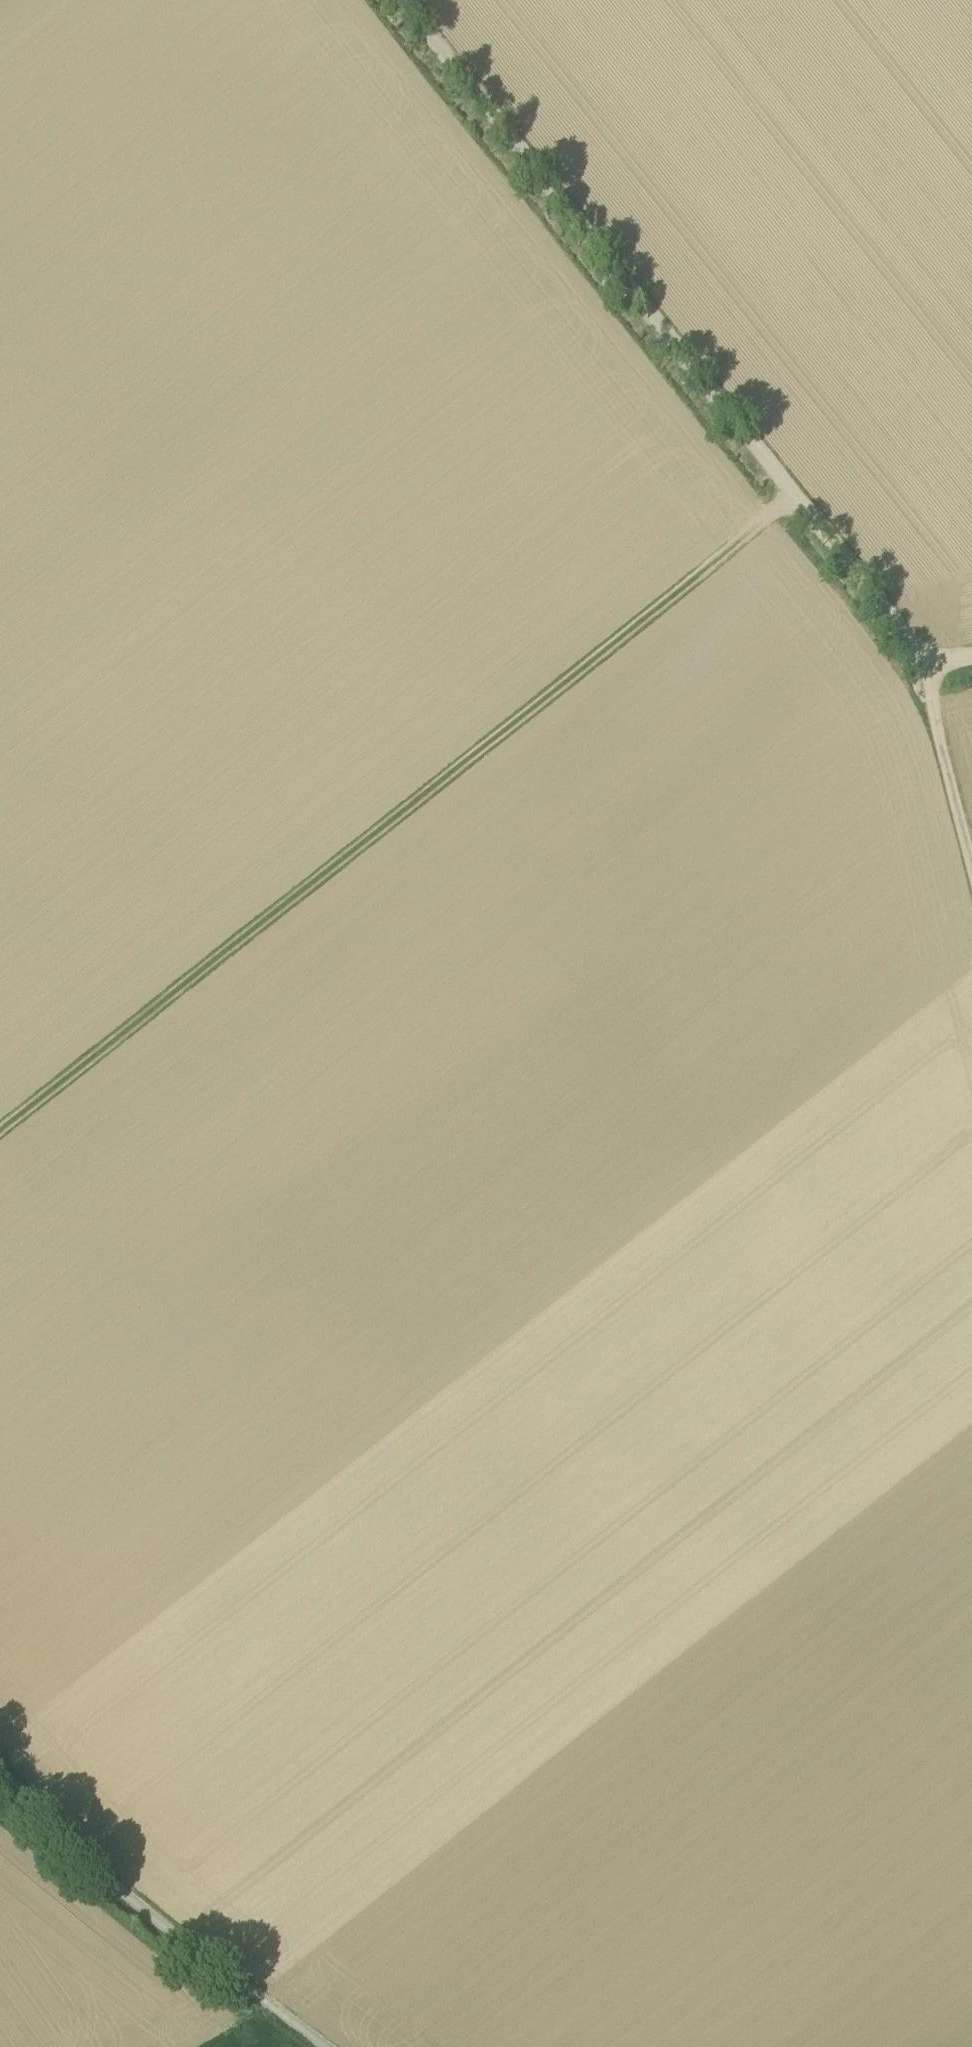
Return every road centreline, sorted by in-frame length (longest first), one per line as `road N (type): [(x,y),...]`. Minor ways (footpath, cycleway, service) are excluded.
road 1 (track): [(400,0),(918,655),(971,869)]
road 2 (track): [(0,1129),(794,498)]
road 3 (unclassified): [(0,1770),(127,1892),(330,2046)]

